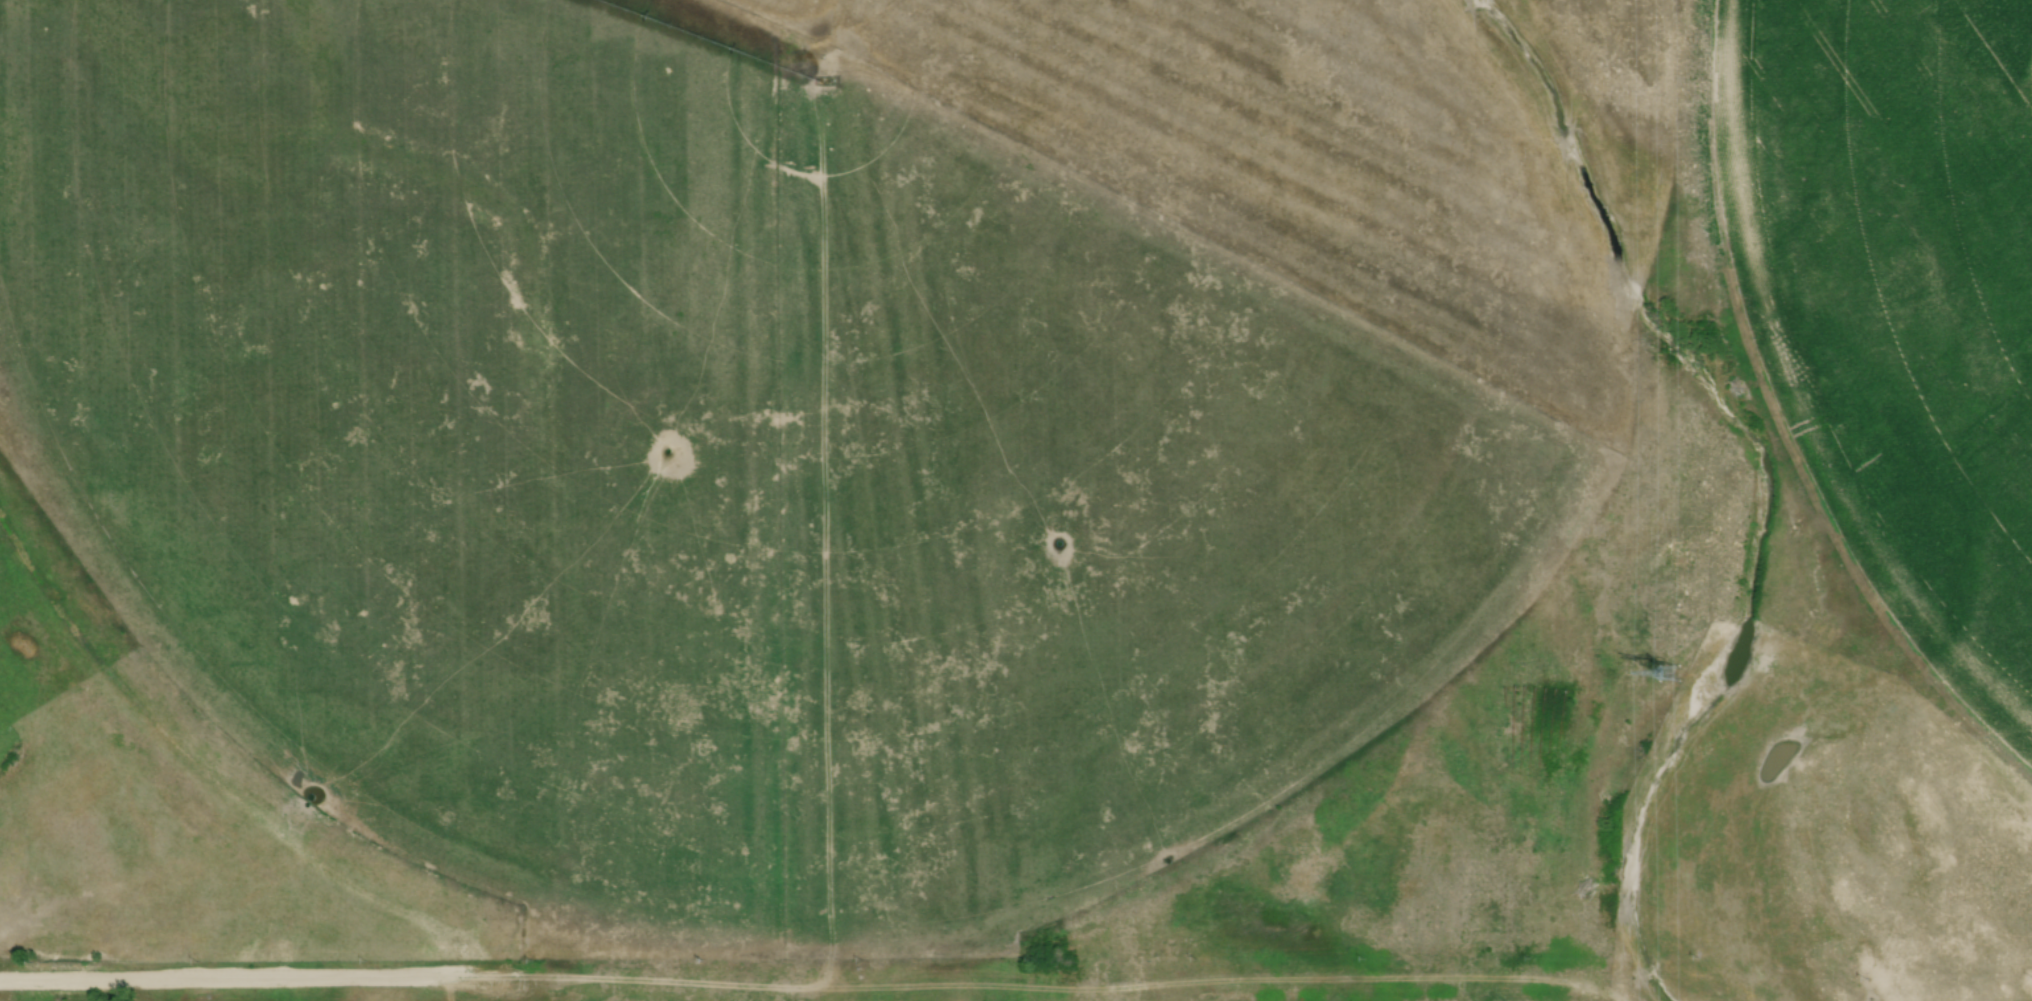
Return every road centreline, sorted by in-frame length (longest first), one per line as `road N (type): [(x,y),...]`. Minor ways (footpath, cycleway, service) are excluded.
road 1 (residential): [(0,985),(428,984),(512,998),(582,987),(800,993)]

